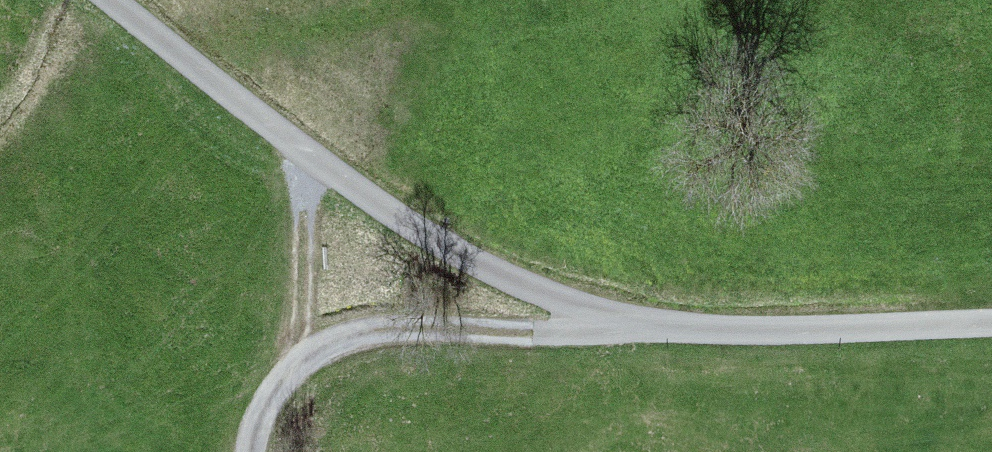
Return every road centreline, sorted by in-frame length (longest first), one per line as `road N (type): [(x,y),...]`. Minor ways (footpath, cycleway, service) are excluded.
road 1 (unclassified): [(102,0),(276,145),(643,321),(991,310)]
road 2 (track): [(643,321),(337,333),(272,422),(273,451)]

